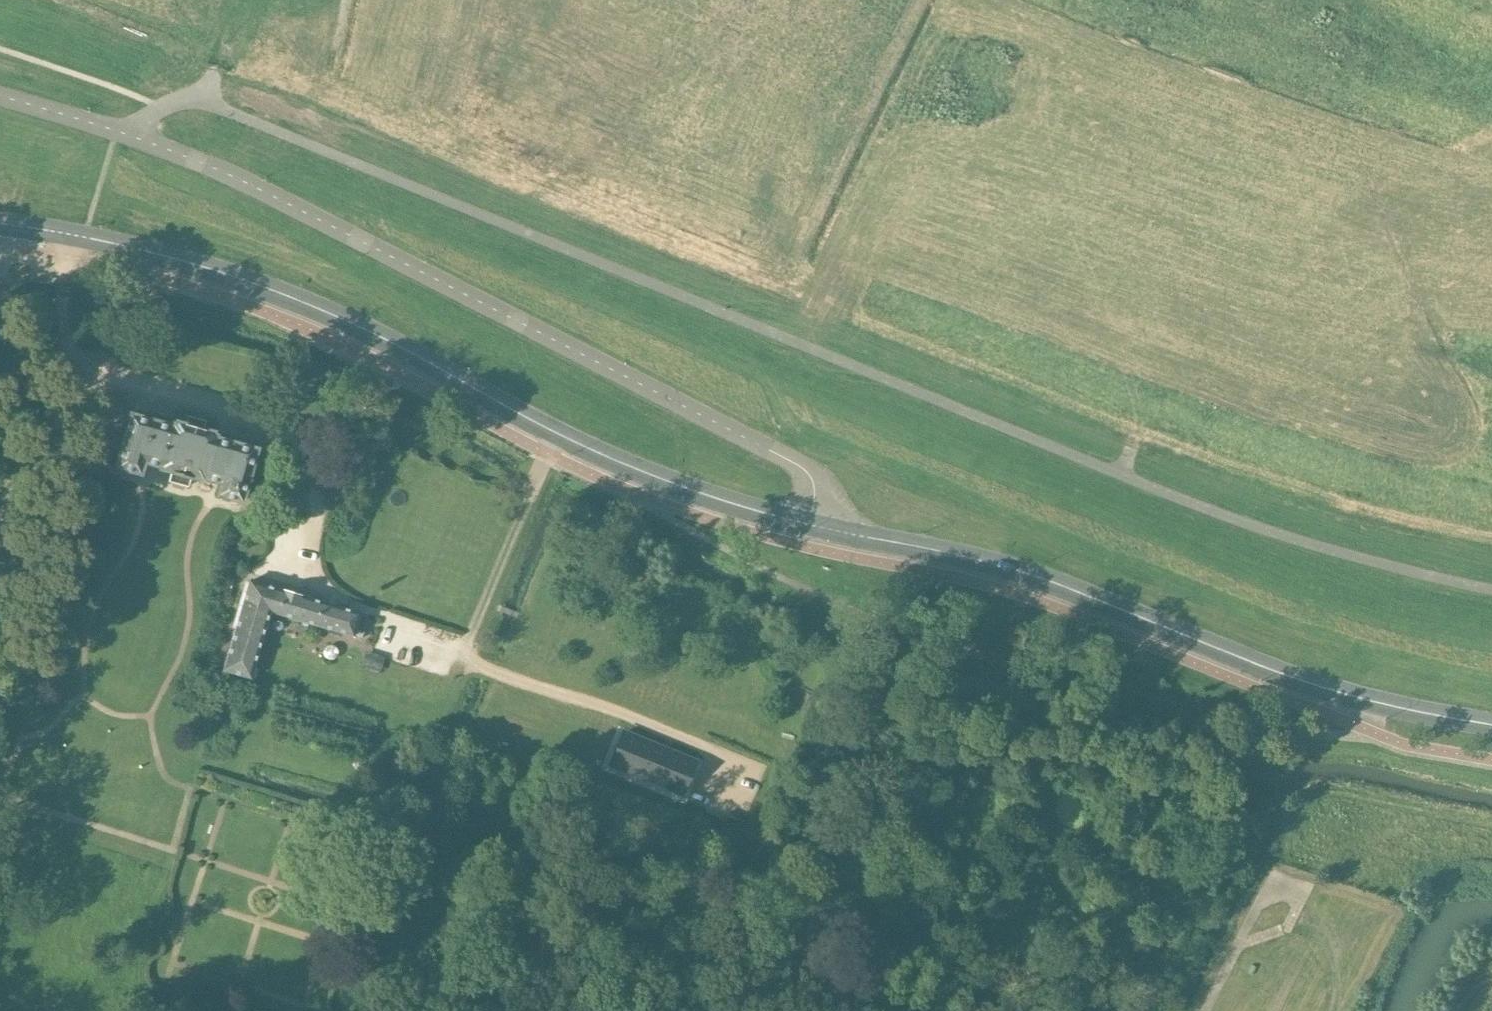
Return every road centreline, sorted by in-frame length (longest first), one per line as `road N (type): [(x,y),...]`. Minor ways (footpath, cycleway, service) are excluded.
road 1 (unclassified): [(812,523),(813,485),(779,455),(219,171),(0,97)]
road 2 (tertiary): [(812,523),(626,462),(306,301),(148,249),(0,223)]
road 3 (tertiary): [(1491,724),(1324,687),(1018,571),(812,523)]
road 4 (track): [(762,773),(472,663)]

